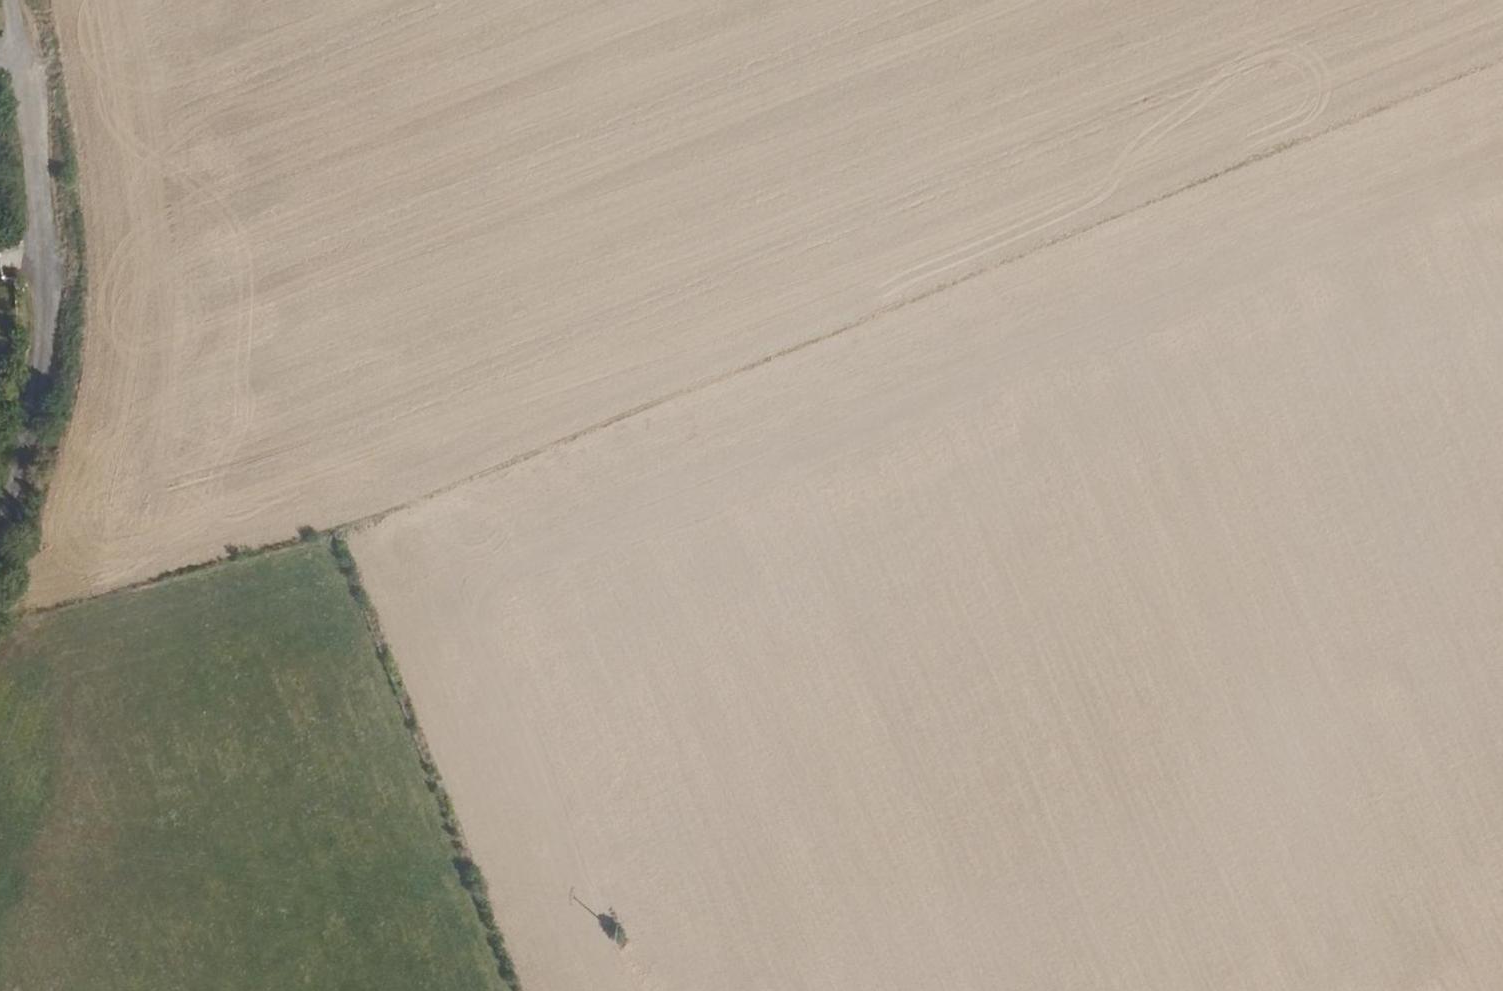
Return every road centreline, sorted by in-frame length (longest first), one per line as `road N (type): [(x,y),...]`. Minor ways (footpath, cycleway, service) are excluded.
road 1 (unclassified): [(12,0),(64,375),(0,578)]

